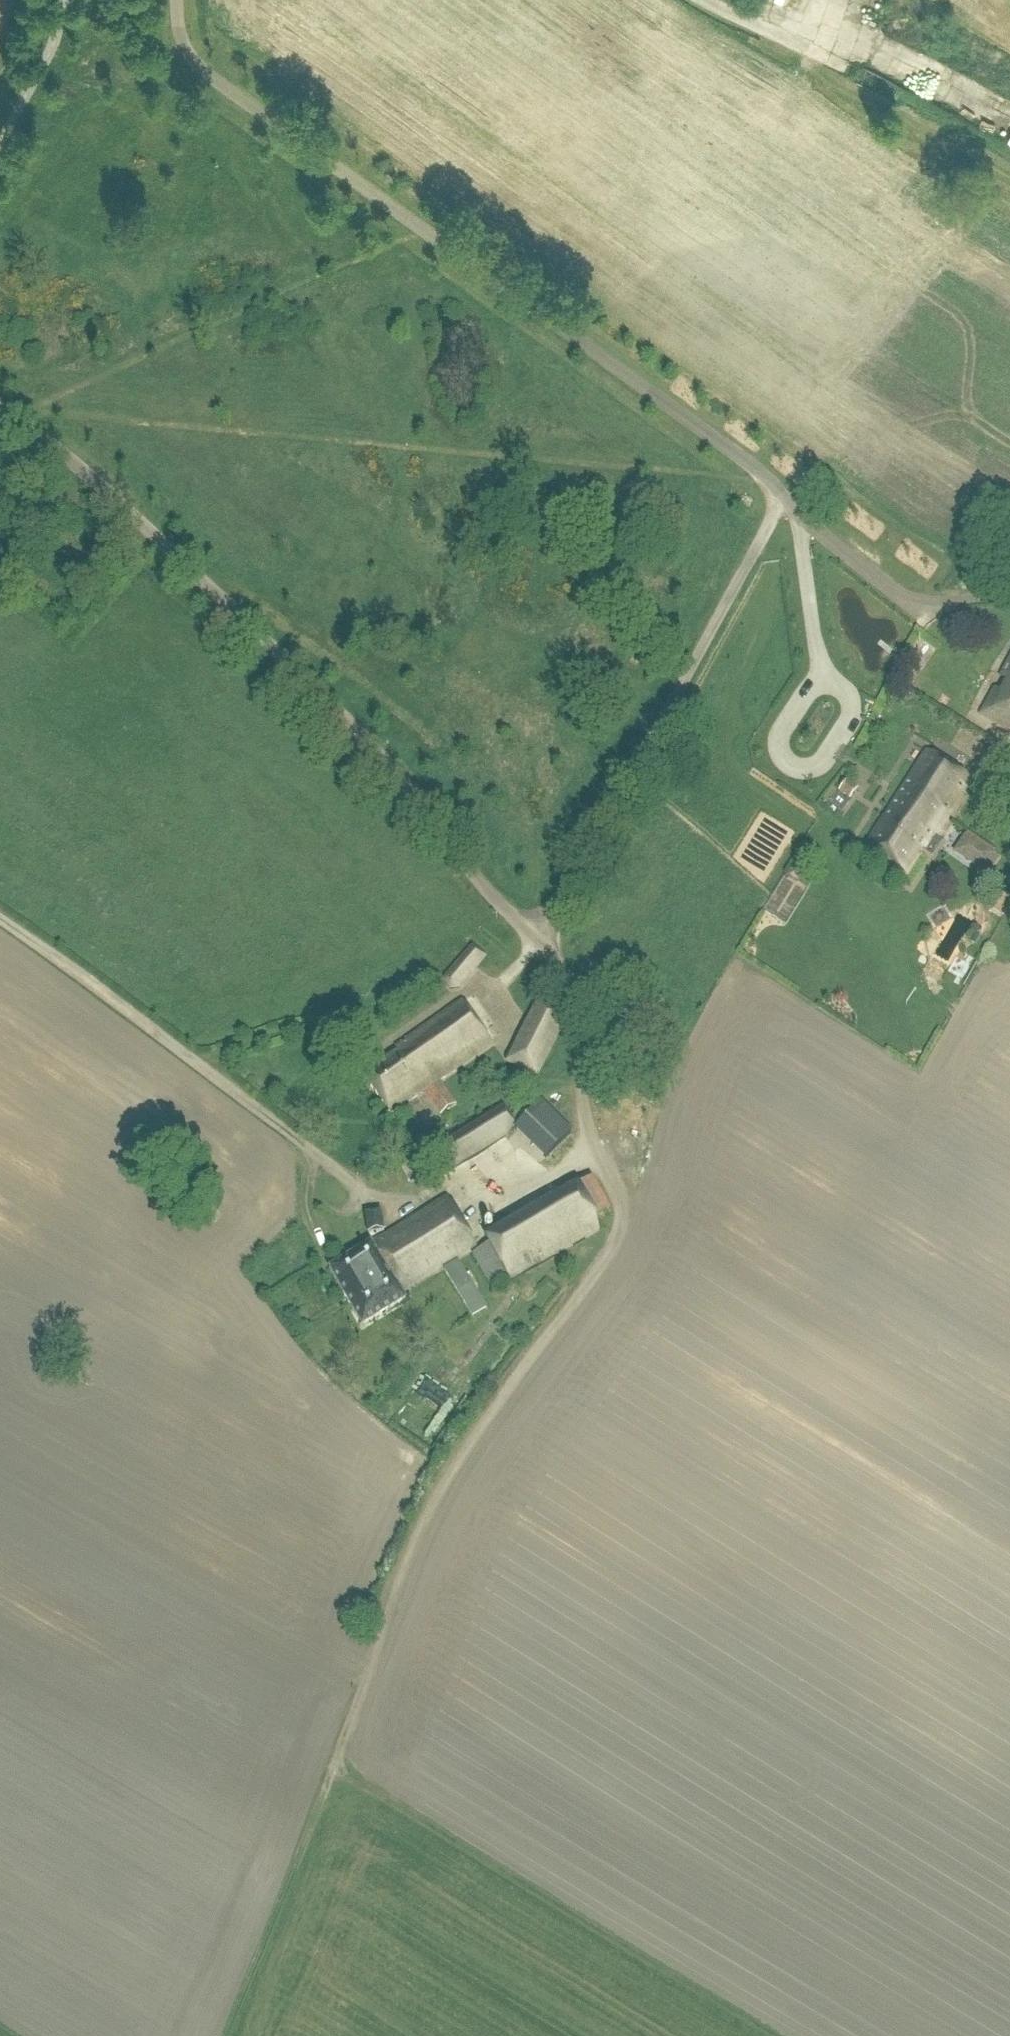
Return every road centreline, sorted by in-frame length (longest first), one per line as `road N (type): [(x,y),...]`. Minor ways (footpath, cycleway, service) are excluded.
road 1 (track): [(336,1766),(389,1605),(449,1472),(622,1220),(582,1114),(577,1008),(535,939),(354,729),(108,493),(0,408)]
road 2 (unclassified): [(1000,611),(903,600),(745,460),(207,71),(182,46),(179,0)]
road 3 (track): [(768,2035),(336,1766)]
road 4 (track): [(535,939),(784,497)]
road 5 (track): [(0,920),(353,1183),(385,1195)]
road 6 (track): [(226,2035),(336,1766)]

